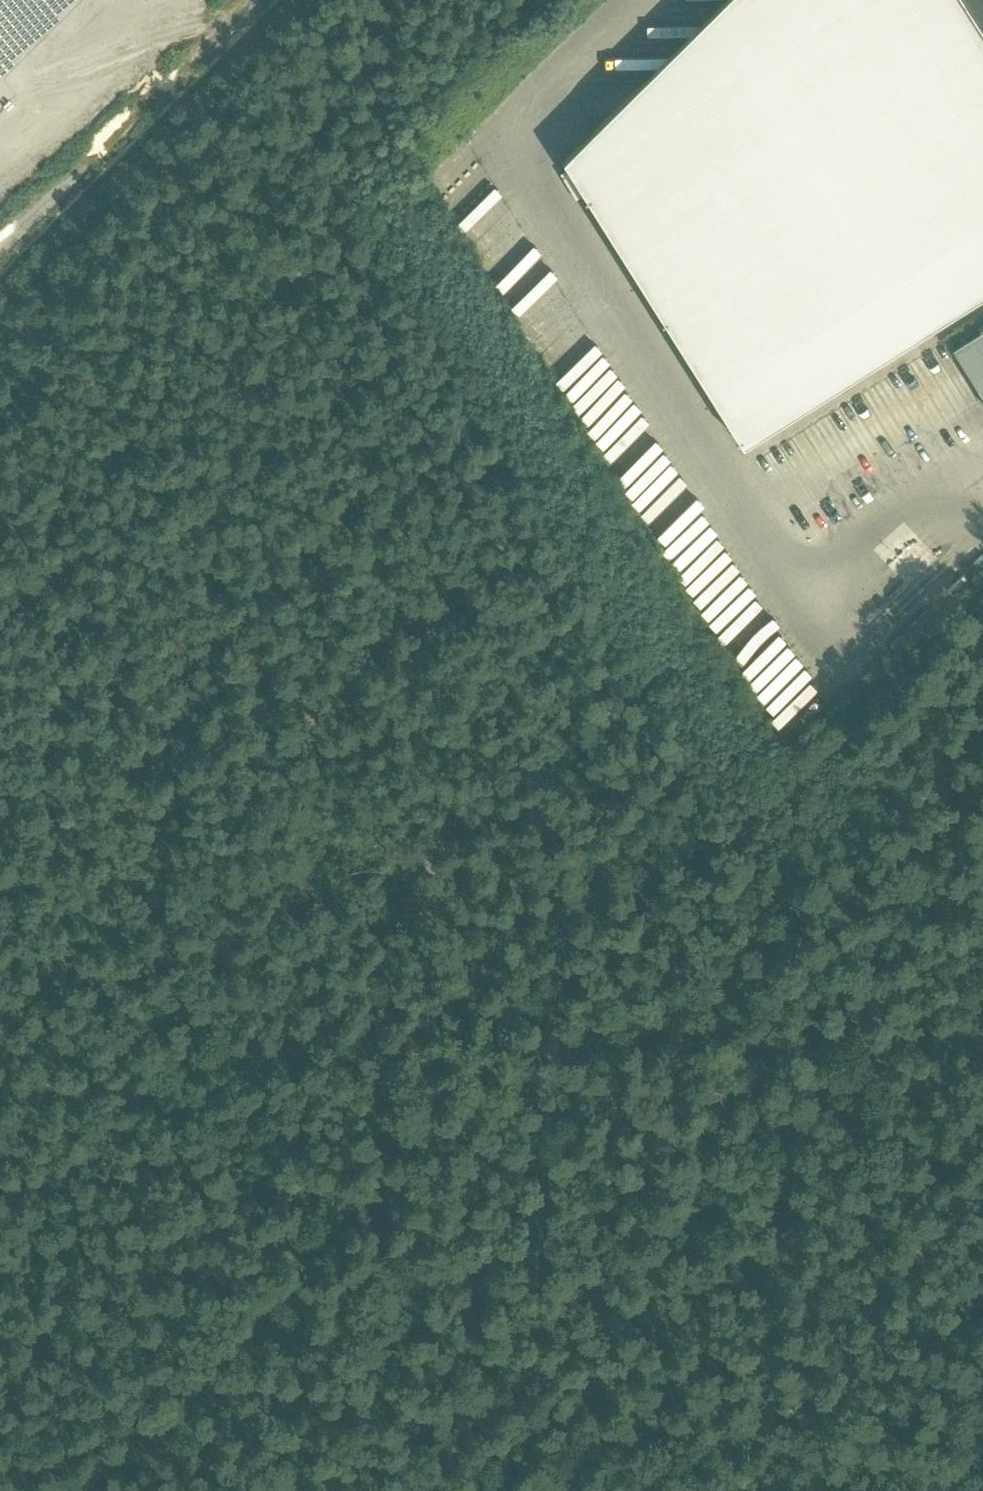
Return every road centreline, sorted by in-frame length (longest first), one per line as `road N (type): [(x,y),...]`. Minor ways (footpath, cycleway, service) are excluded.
road 1 (unclassified): [(491,147),(635,0)]

